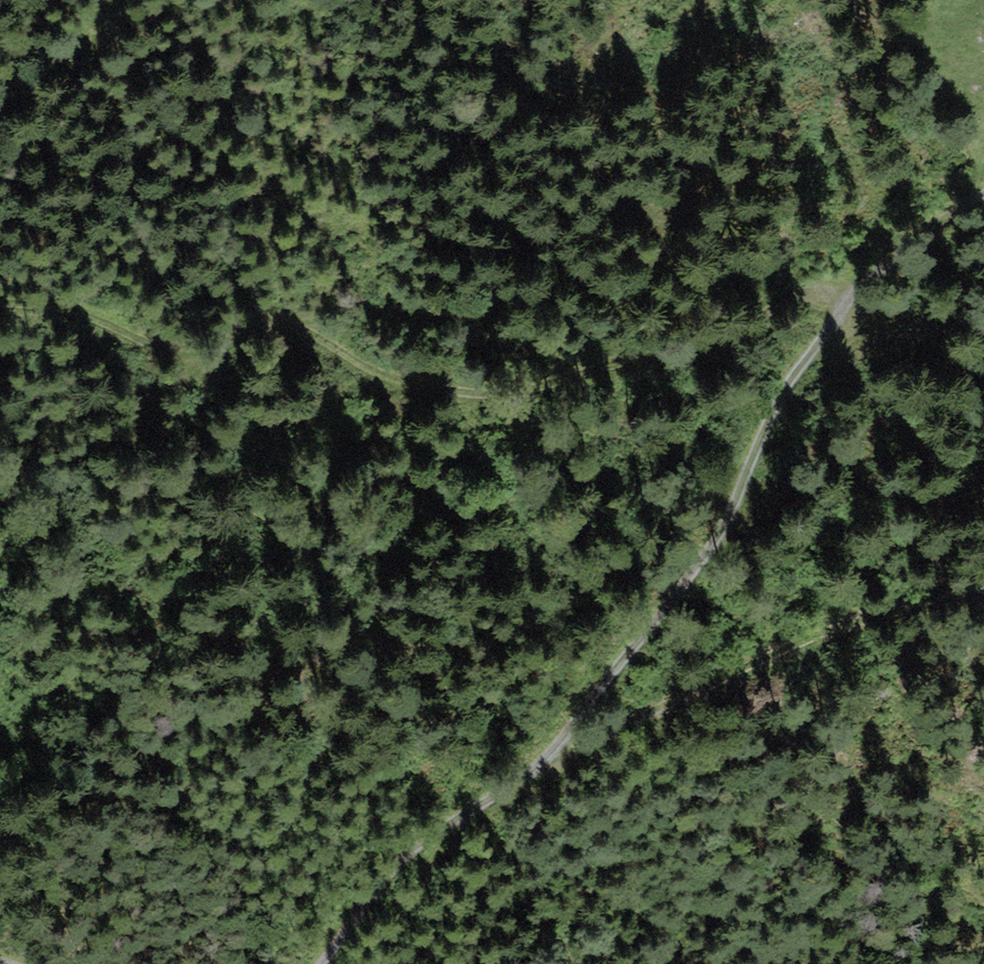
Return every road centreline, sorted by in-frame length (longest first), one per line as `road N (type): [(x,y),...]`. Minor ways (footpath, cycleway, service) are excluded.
road 1 (track): [(324,963),(374,892),(426,837),(554,750),(705,558),(787,383),(834,318),(914,239),(983,191)]
road 2 (track): [(854,298),(815,295),(771,311),(738,340),(507,397),(395,381),(279,321),(195,362),(87,317),(0,306)]
road 3 (track): [(554,750),(822,632),(983,597)]
road 4 (track): [(0,100),(79,73),(118,0)]

